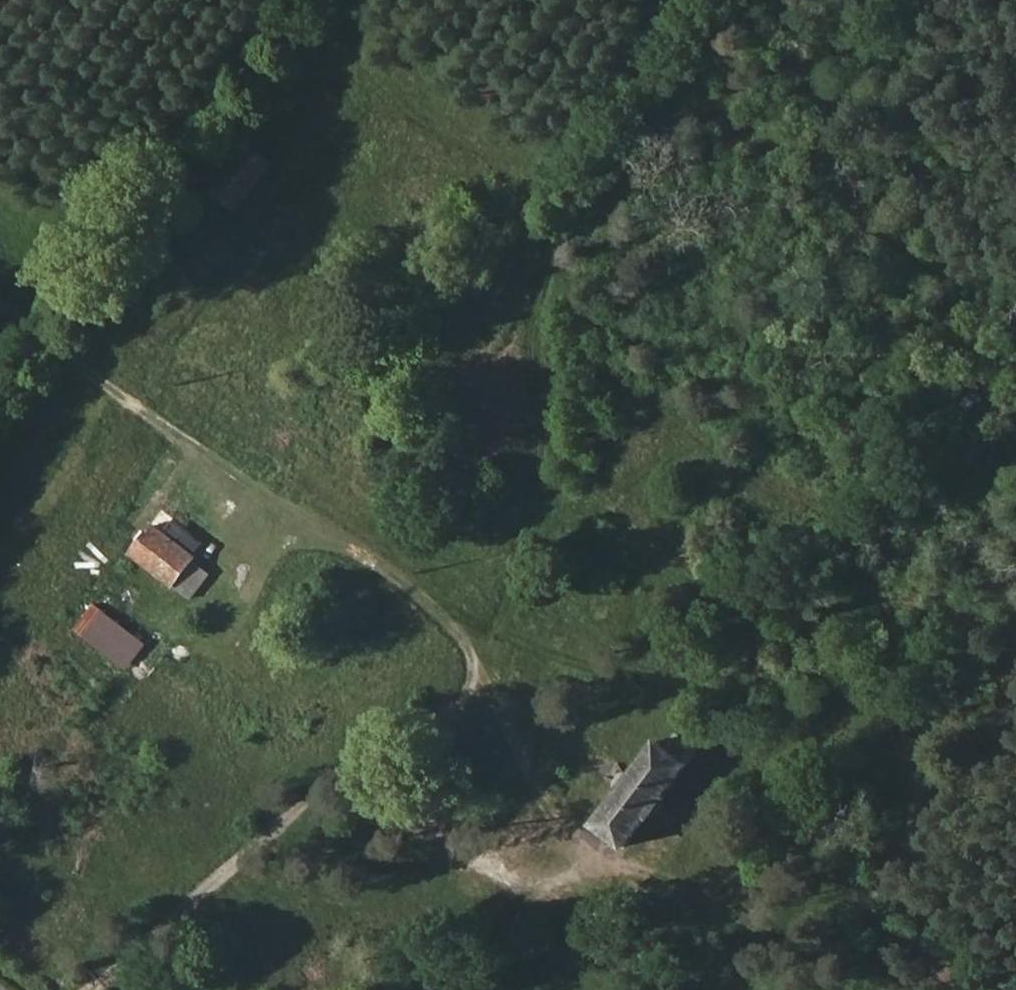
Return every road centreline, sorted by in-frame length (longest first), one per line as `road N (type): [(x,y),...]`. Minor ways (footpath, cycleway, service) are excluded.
road 1 (track): [(0,298),(166,436),(330,530),(415,591),(483,658),(496,699),(349,763),(254,857),(84,989)]

